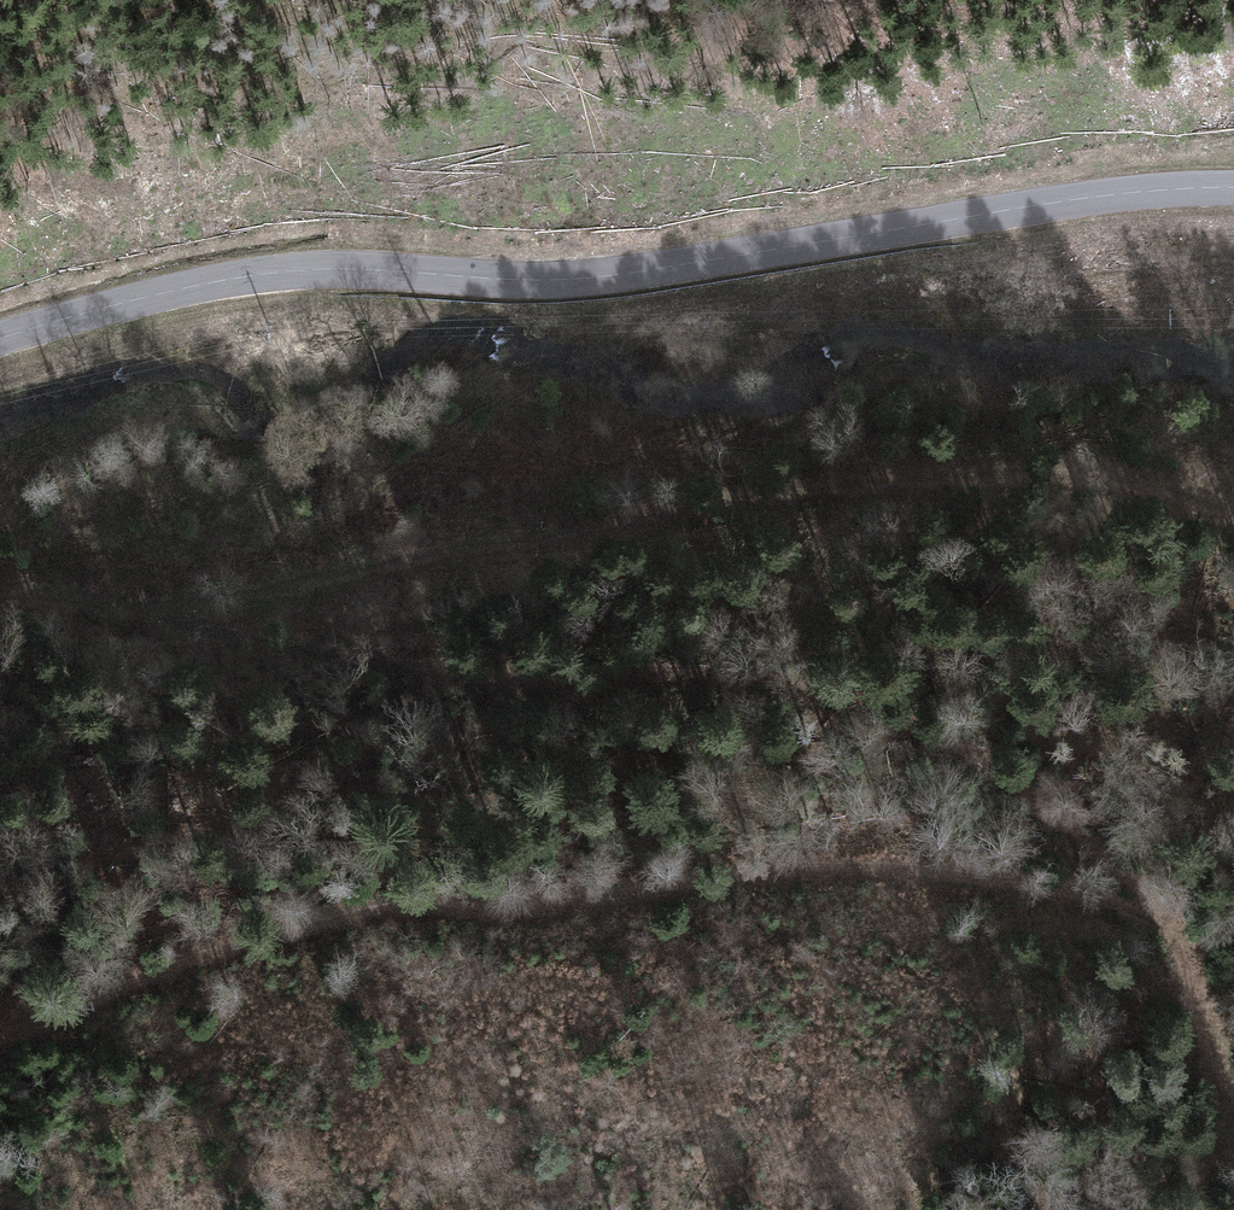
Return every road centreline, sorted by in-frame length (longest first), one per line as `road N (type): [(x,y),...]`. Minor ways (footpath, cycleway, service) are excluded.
road 1 (track): [(0,598),(65,598),(127,612),(276,589),(457,545),(878,479),(1041,467),(1123,468),(1233,511)]
road 2 (secondary): [(1233,194),(1139,196),(603,284),(319,274),(222,286),(0,344)]
road 3 (track): [(1167,927),(1093,892),(870,861),(807,865),(488,906),(379,908),(136,975),(0,1031)]
road 4 (track): [(127,612),(289,654),(459,675),(797,675),(865,694),(1013,778),(1158,901),(1167,927)]
road 5 (track): [(1233,1074),(1167,927)]

